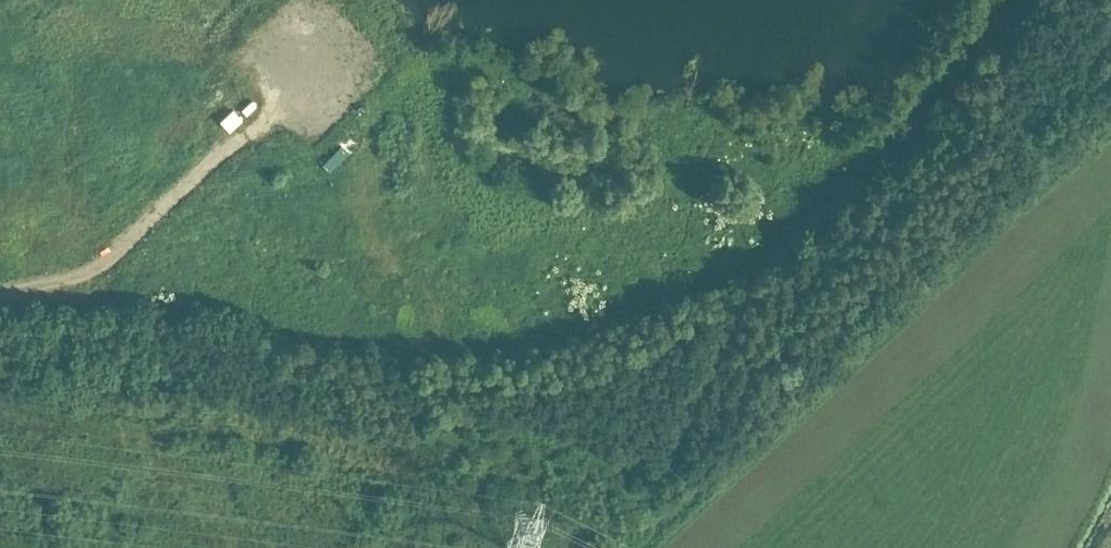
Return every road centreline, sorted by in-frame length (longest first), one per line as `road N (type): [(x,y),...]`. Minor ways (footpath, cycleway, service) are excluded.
road 1 (track): [(0,294),(74,283),(99,270),(253,129)]

